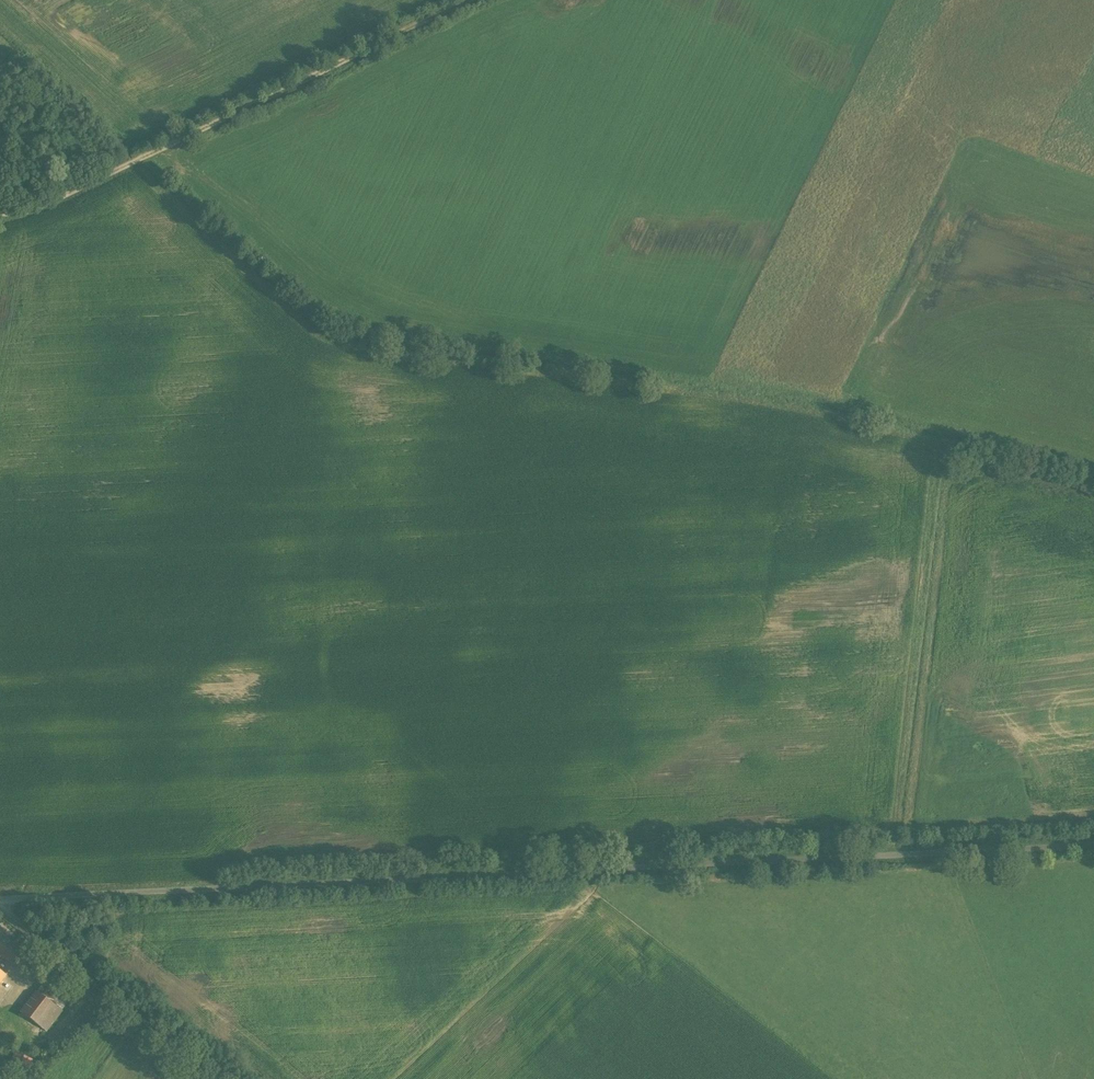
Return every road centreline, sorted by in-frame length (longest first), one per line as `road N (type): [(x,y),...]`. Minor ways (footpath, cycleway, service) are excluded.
road 1 (unclassified): [(1093,839),(0,893)]
road 2 (track): [(465,0),(111,169),(0,207)]

